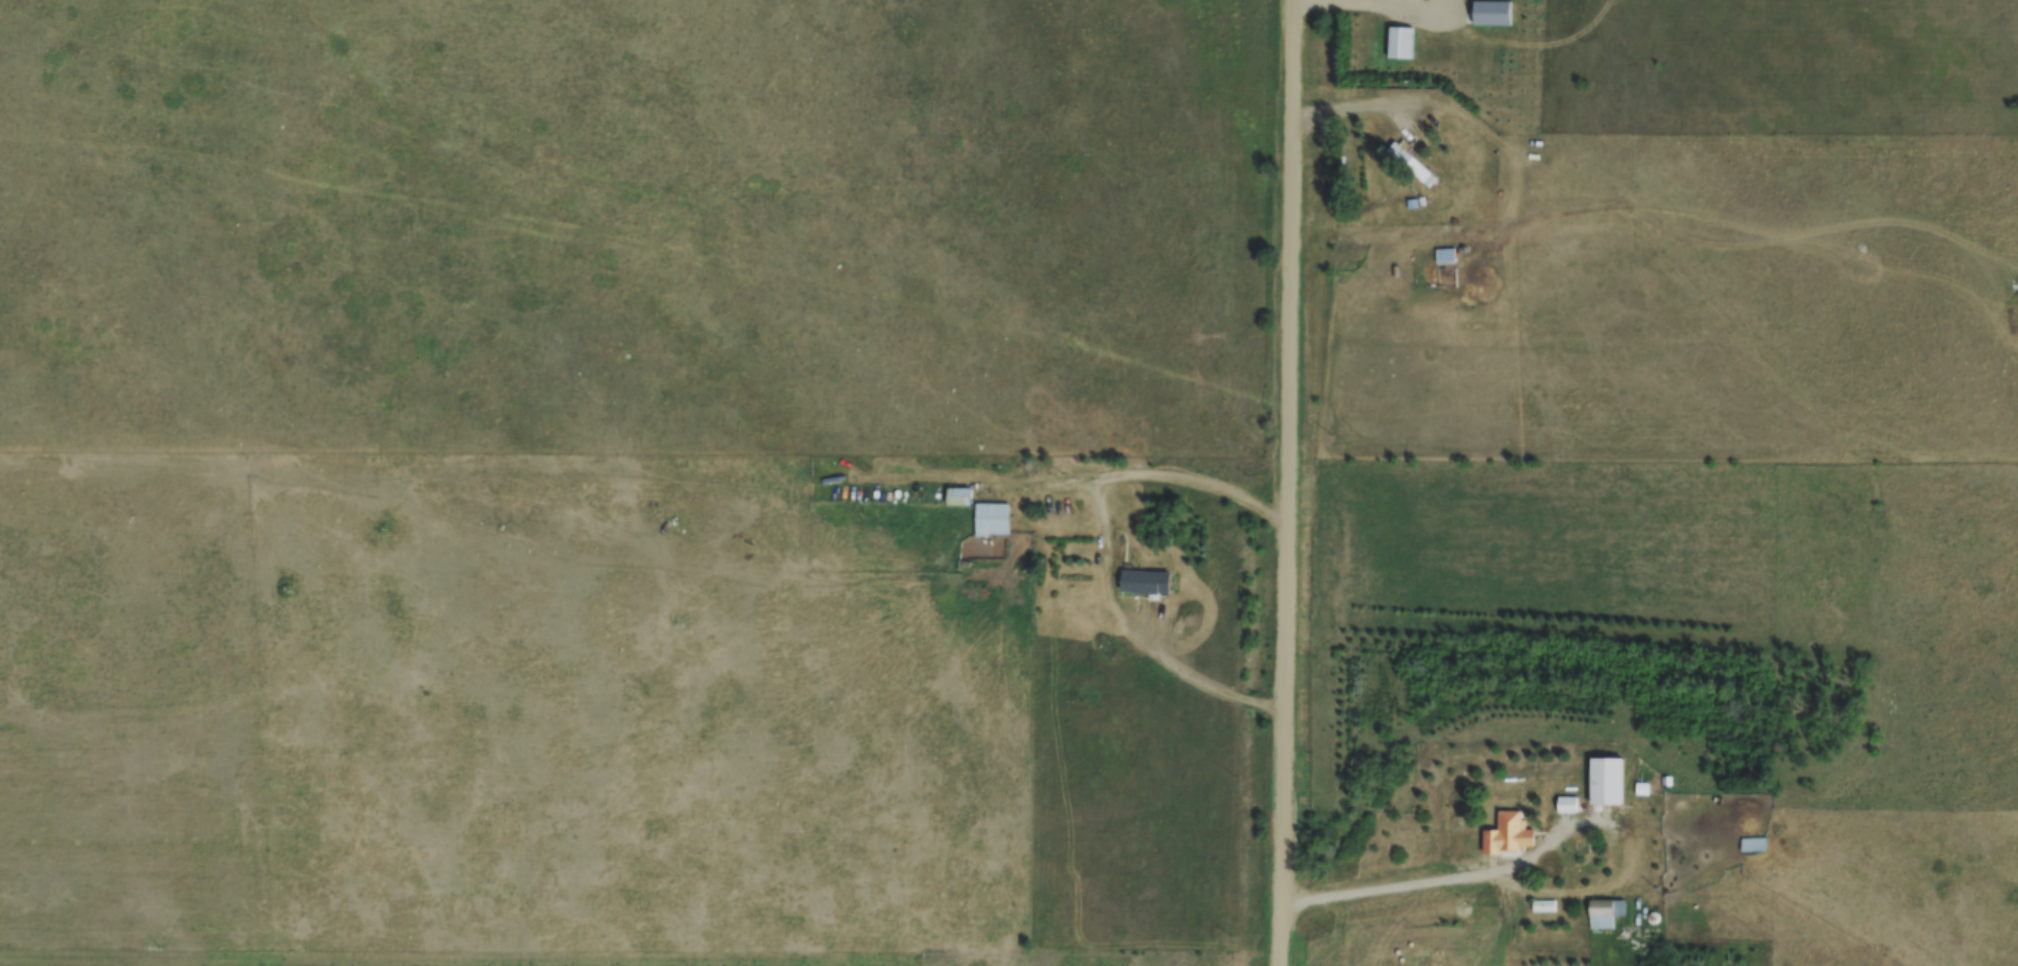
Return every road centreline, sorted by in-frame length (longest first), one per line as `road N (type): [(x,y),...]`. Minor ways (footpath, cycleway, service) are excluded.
road 1 (track): [(243,700),(237,479),(244,471),(343,475),(466,466),(773,483),(1024,482)]
road 2 (residential): [(1278,965),(1288,524)]

